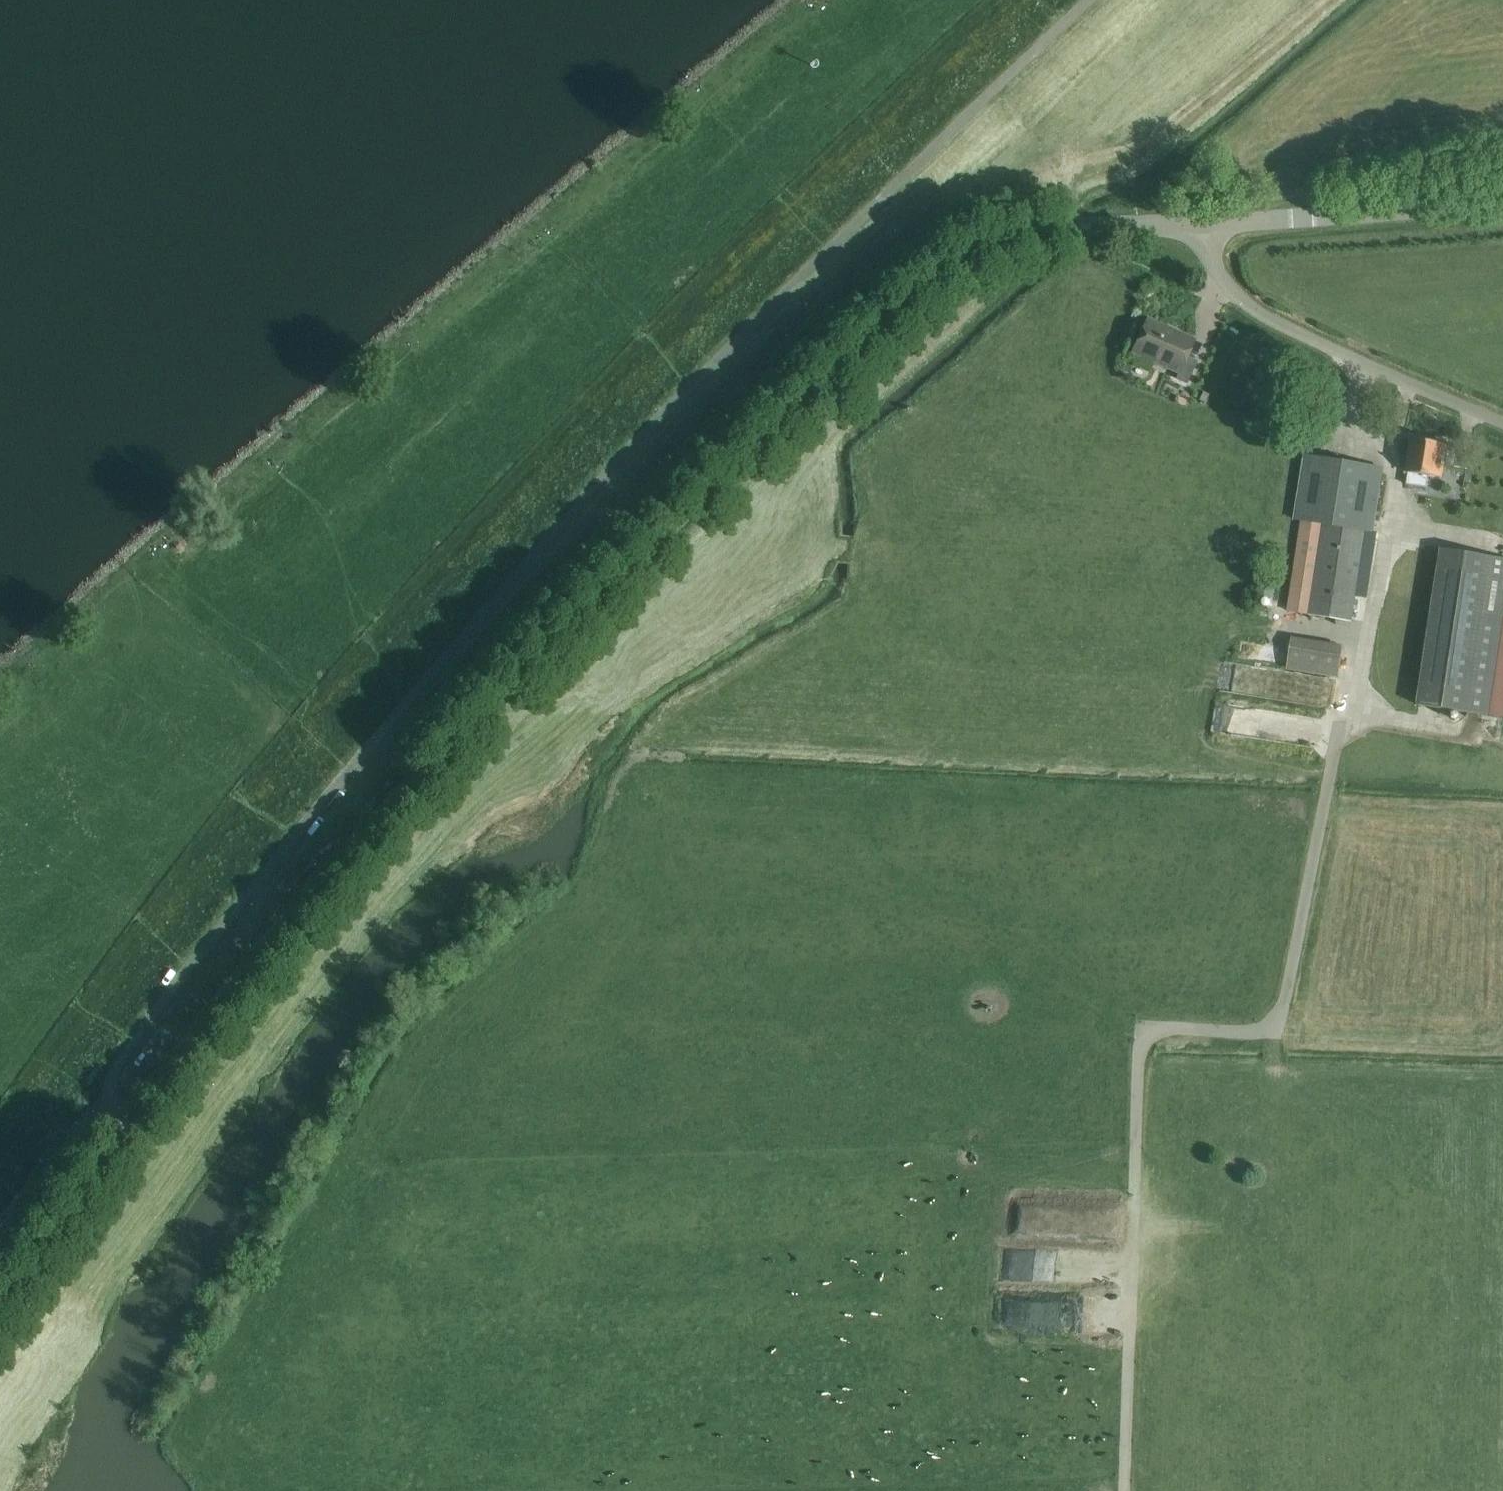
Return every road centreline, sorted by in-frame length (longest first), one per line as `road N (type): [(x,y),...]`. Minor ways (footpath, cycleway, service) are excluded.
road 1 (tertiary): [(0,1301),(231,993),(352,848),(492,700),(923,286),(1012,238),(1073,226),(1201,222)]
road 2 (unclassified): [(1502,422),(1260,315),(1212,263),(1201,222)]
road 3 (track): [(1073,226),(1064,178),(1083,164),(1141,152),(1320,0)]
road 4 (tertiary): [(1201,222),(1502,202)]

